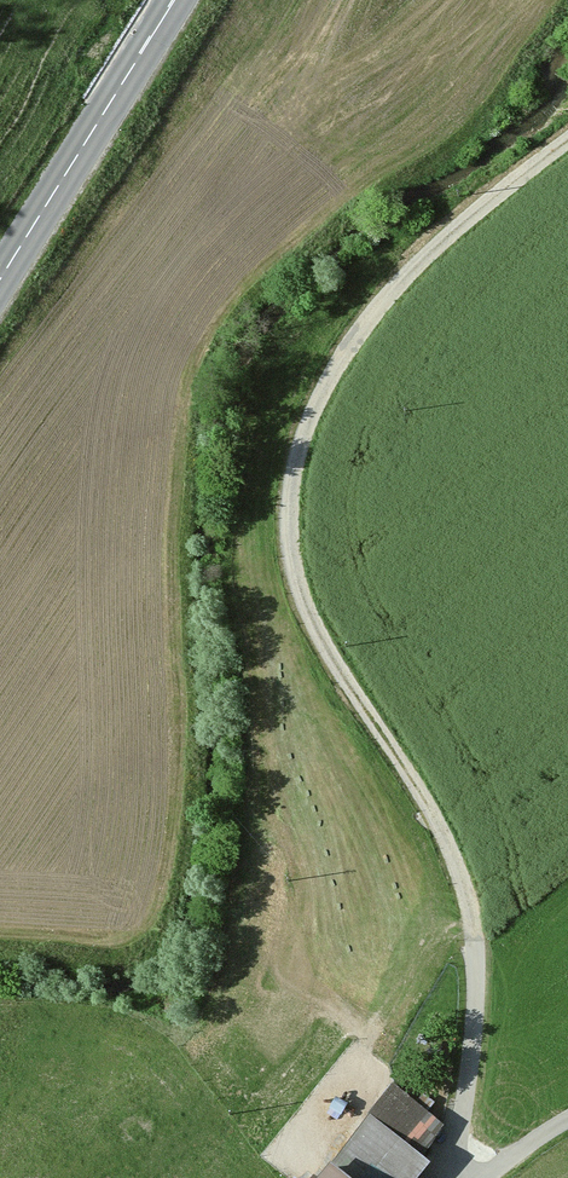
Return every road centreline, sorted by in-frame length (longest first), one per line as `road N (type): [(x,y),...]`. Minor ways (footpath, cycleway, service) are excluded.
road 1 (track): [(567,148),(426,251),(322,398),(283,493),(294,570),(462,880),(479,984),(454,1145),(439,1177)]
road 2 (secondary): [(0,278),(174,0)]

